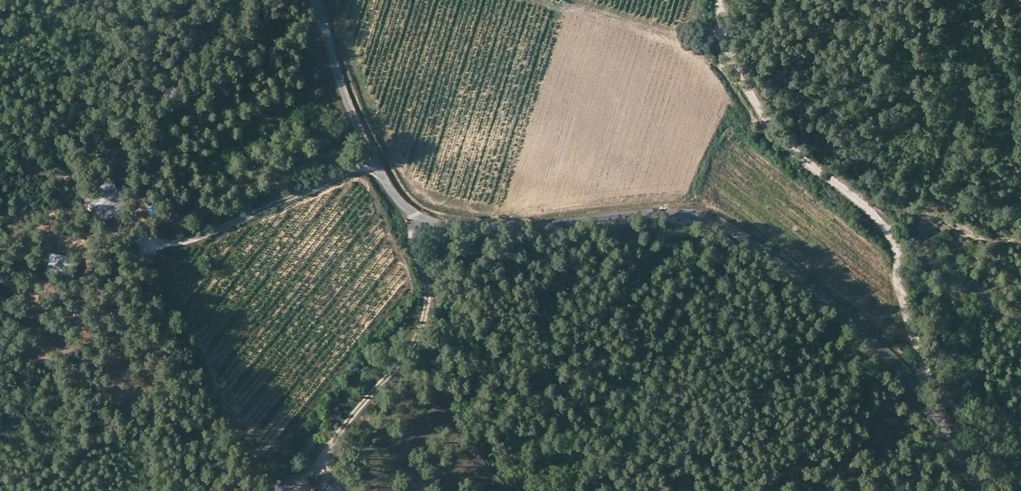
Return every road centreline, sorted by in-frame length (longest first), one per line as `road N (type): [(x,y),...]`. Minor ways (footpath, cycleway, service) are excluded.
road 1 (residential): [(987,490),(907,374),(713,222),(645,213),(492,227),(417,216),(388,187),(357,125),(316,0)]
road 2 (track): [(938,418),(897,243),(767,121),(727,59),(718,0)]
road 3 (track): [(417,216),(409,243),(429,281),(426,326),(304,475)]
road 4 (track): [(381,174),(353,170),(199,238),(147,246)]

